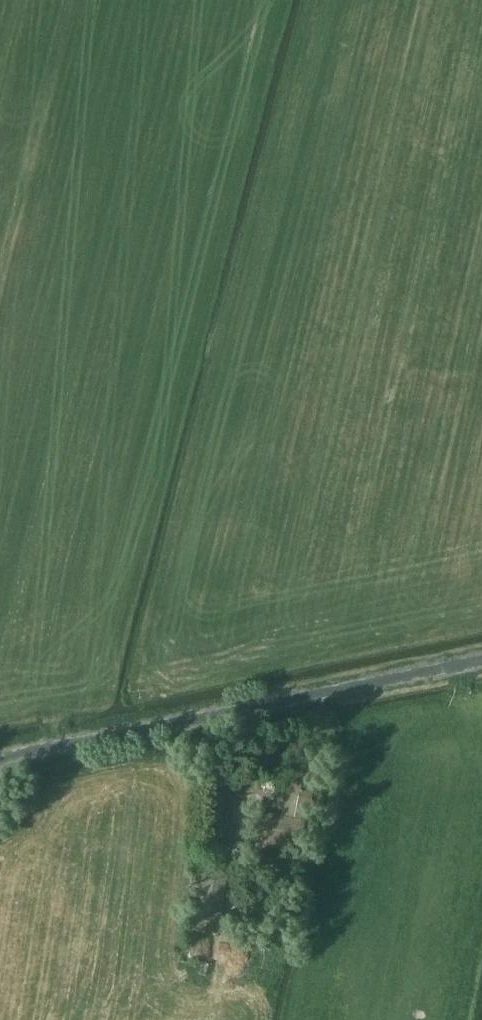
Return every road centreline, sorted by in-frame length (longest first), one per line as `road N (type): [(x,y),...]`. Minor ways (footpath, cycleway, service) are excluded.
road 1 (unclassified): [(0,760),(481,660)]

